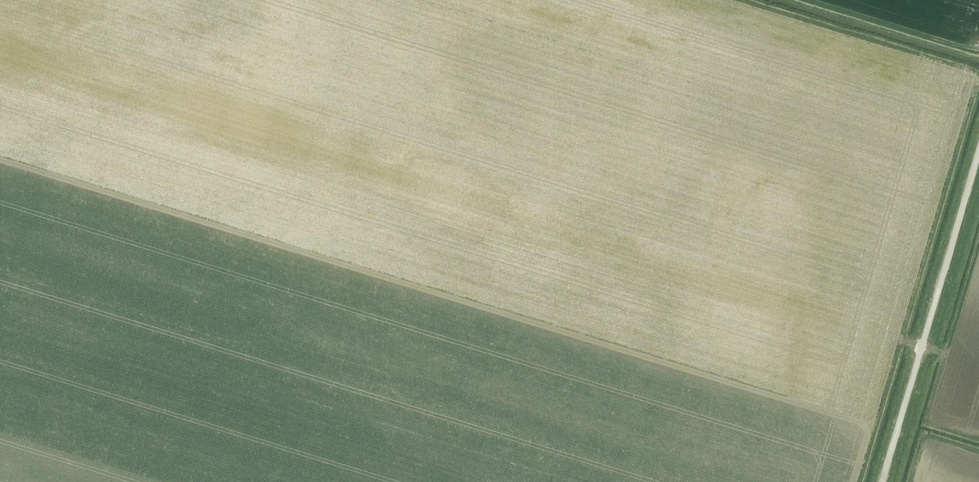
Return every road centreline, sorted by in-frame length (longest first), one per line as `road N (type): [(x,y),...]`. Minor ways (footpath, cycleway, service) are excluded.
road 1 (unclassified): [(881,481),(978,148)]

